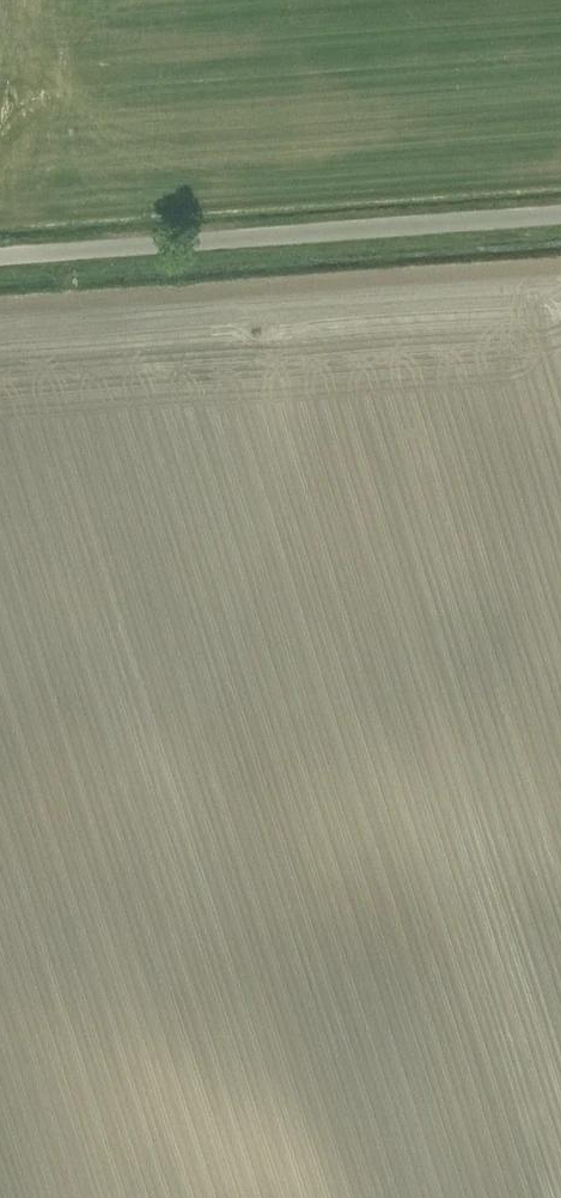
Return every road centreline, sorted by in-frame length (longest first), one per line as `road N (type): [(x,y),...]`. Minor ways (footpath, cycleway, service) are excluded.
road 1 (unclassified): [(0,254),(560,214)]

